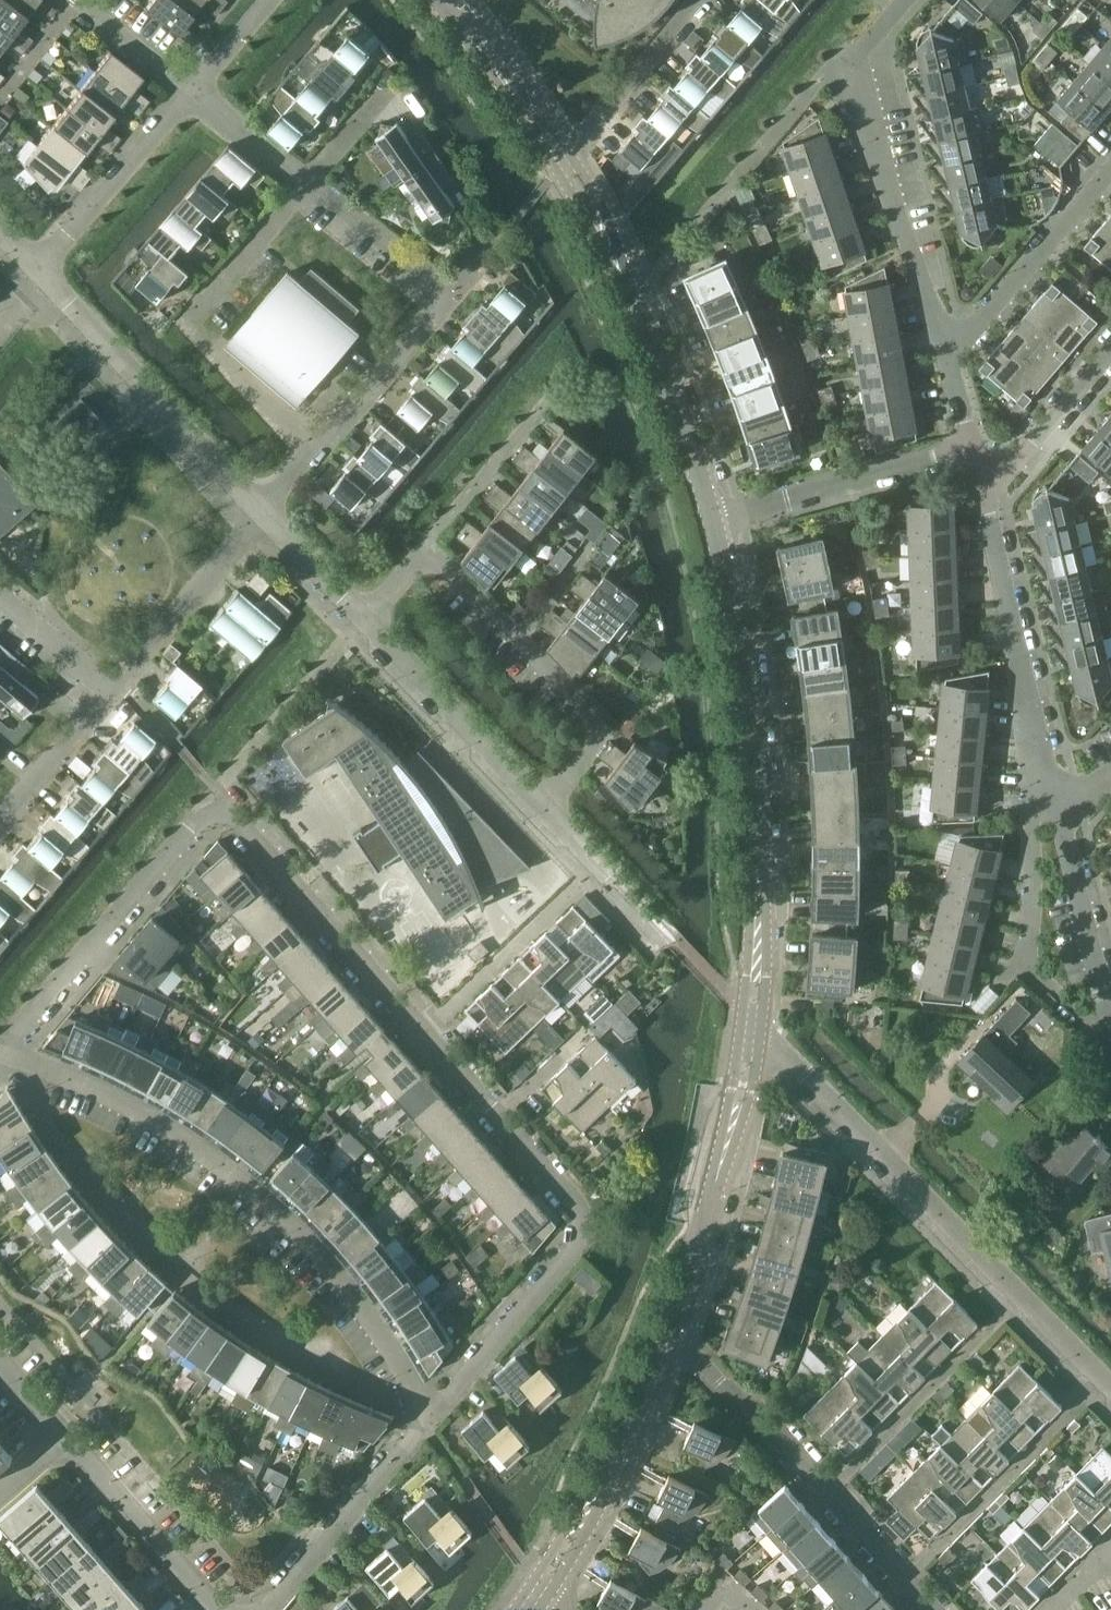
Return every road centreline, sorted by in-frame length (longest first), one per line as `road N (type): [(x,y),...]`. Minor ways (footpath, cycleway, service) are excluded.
road 1 (residential): [(427,1419),(571,1255),(581,1218),(224,806),(199,815),(0,1047)]
road 2 (residential): [(427,1419),(382,1333),(315,1248),(252,1189),(171,1128),(0,1052)]
road 3 (residential): [(1110,1385),(762,1036)]
road 4 (residential): [(261,510),(452,288),(308,184)]
road 5 (tertiary): [(759,944),(748,713),(712,520)]
road 6 (residential): [(363,616),(413,564),(440,561),(519,640),(596,721),(592,745),(543,804)]
road 7 (residential): [(947,358),(850,61),(904,0)]
road 8 (residential): [(932,1609),(753,1408),(662,1346)]
road 9 (residential): [(261,510),(39,271)]
road 10 (tertiary): [(712,520),(683,423),(606,237)]
road 11 (residential): [(712,520),(972,449)]
road 12 (residential): [(543,804),(363,616)]
road 13 (residential): [(1035,742),(985,491)]
road 14 (residential): [(947,358),(1110,168)]
road 15 (residential): [(267,1609),(427,1419)]
road 16 (residential): [(39,271),(193,88)]
road 17 (residential): [(108,691),(261,510)]
road 18 (residential): [(68,1435),(222,1609)]
road 19 (tertiary): [(662,1346),(733,1125)]
road 20 (residential): [(1023,963),(1035,742)]
road 21 (residential): [(1110,1017),(1060,818)]
road 22 (residential): [(570,152),(699,0)]
road 23 (residential): [(985,491),(1110,349)]
road 24 (tertiary): [(584,1515),(662,1346)]
road 25 (residential): [(188,322),(308,184)]
road 26 (residential): [(0,817),(108,691)]
road 27 (residential): [(308,184),(193,88)]
road 28 (residential): [(363,616),(261,510)]
road 29 (residential): [(193,88),(80,0)]
road 30 (residential): [(0,598),(108,691)]
road 31 (residential): [(308,184),(385,90)]

